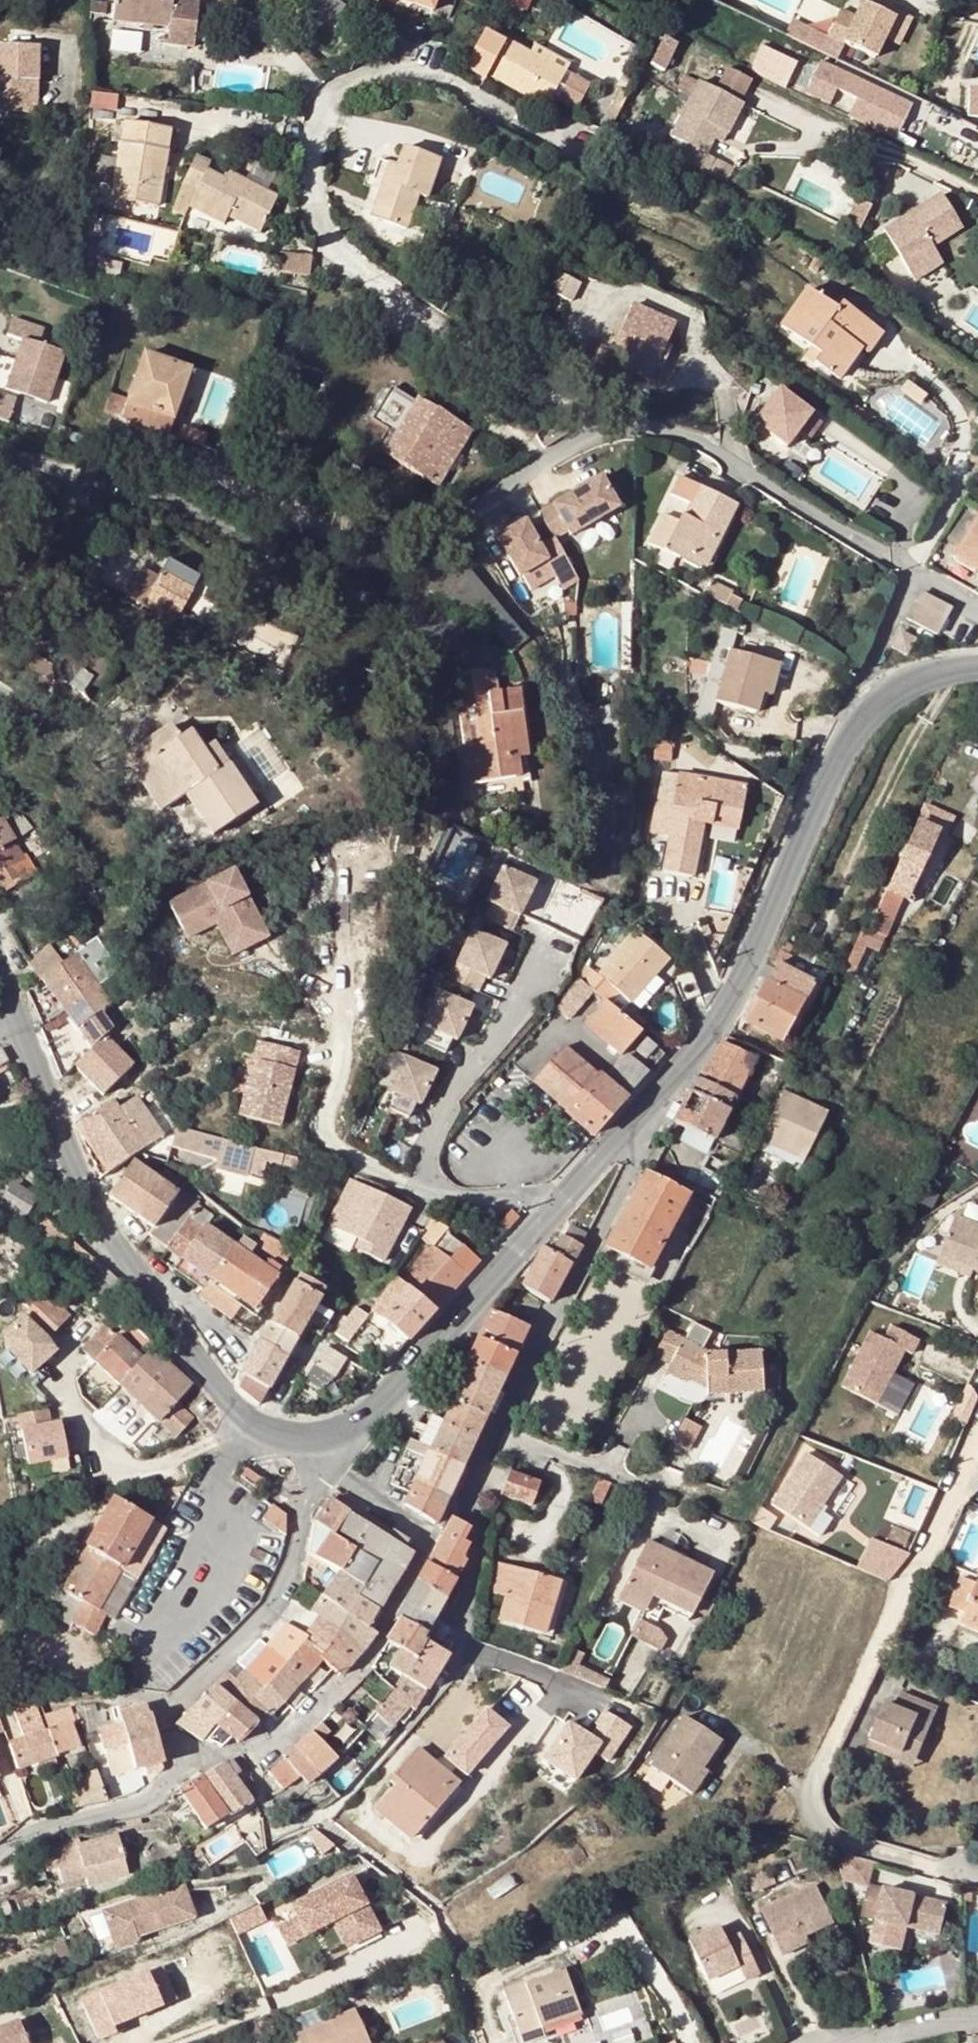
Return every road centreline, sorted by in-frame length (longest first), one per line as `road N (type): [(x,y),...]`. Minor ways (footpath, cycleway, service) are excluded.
road 1 (residential): [(597,125),(582,136),(548,133),(451,83),(396,72),(340,84),(319,109),(312,157),(327,219),(350,255),(417,316),(596,426)]
road 2 (residential): [(622,1705),(465,1645),(457,1620),(474,1565),(479,1470),(514,1386),(634,1164),(635,1139),(627,1130)]
road 3 (residential): [(0,454),(153,499),(269,548),(331,557),(393,539),(596,426)]
road 4 (residential): [(977,1426),(818,1771),(809,1808),(816,1823),(858,1847),(977,1871)]
road 5 (residential): [(0,1850),(35,1824),(137,1798),(165,1772),(176,1757),(170,1705),(255,1627),(287,1576),(326,1467),(327,1436)]
road 6 (tertiary): [(327,1436),(305,1440),(264,1429),(215,1383),(129,1264),(11,1019)]
road 7 (tertiary): [(878,701),(850,737),(738,988),(627,1130)]
road 8 (residential): [(552,927),(494,1044),(448,1102),(427,1169),(433,1188),(453,1197),(512,1199),(549,1218)]
road 9 (residential): [(596,426),(639,420),(695,435),(914,568)]
road 10 (tertiary): [(549,1218),(367,1415),(327,1436)]
road 11 (residential): [(914,568),(870,664),(878,701)]
road 12 (residential): [(840,2042),(977,2017)]

